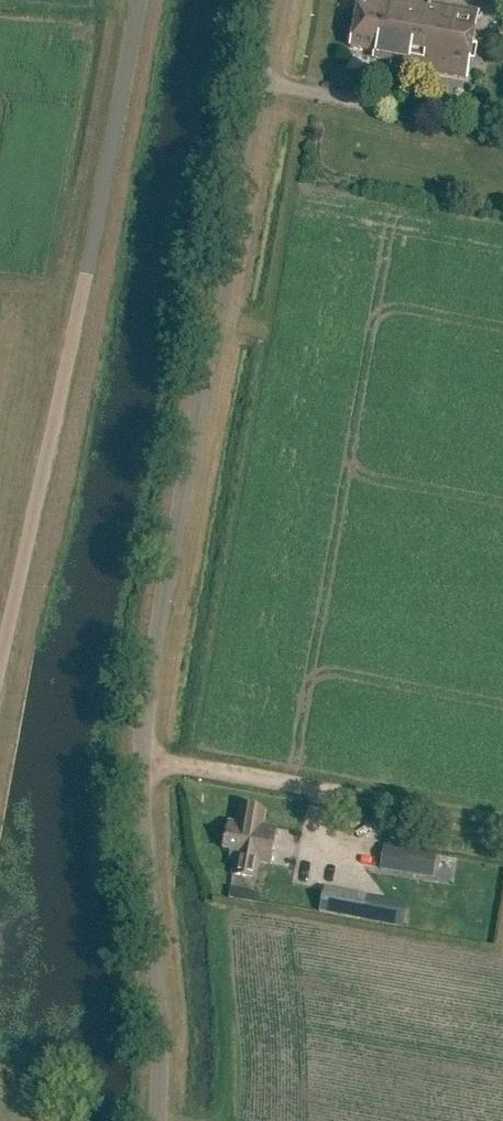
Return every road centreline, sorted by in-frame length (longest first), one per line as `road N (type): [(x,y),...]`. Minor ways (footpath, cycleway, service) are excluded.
road 1 (unclassified): [(159,1120),(146,707),(273,0)]
road 2 (unclassified): [(0,648),(87,280),(139,0)]

